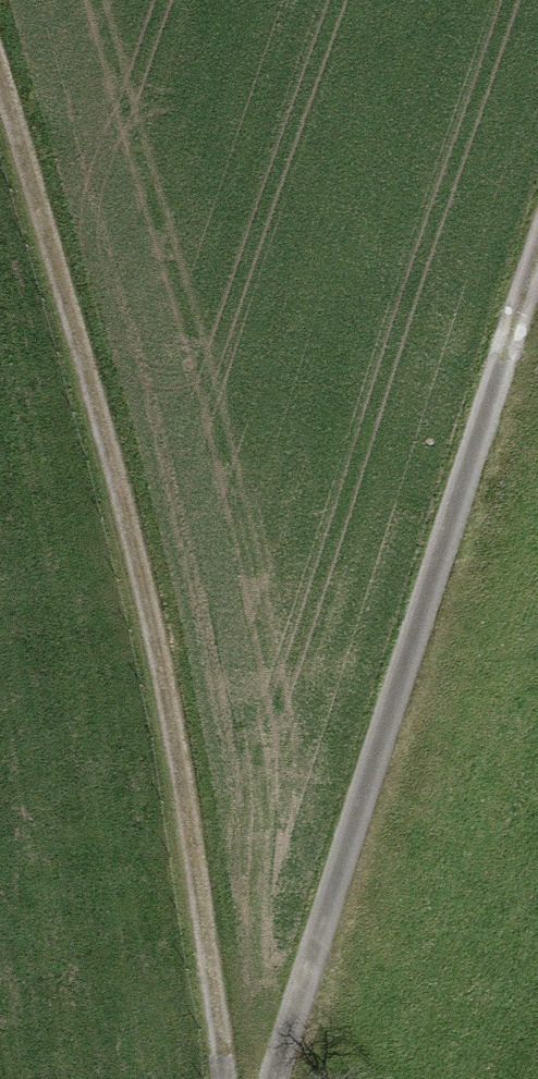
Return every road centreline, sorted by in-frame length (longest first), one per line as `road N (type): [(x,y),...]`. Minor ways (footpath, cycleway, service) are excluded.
road 1 (track): [(228,1078),(157,619),(110,427),(0,71)]
road 2 (track): [(280,1078),(537,279)]

